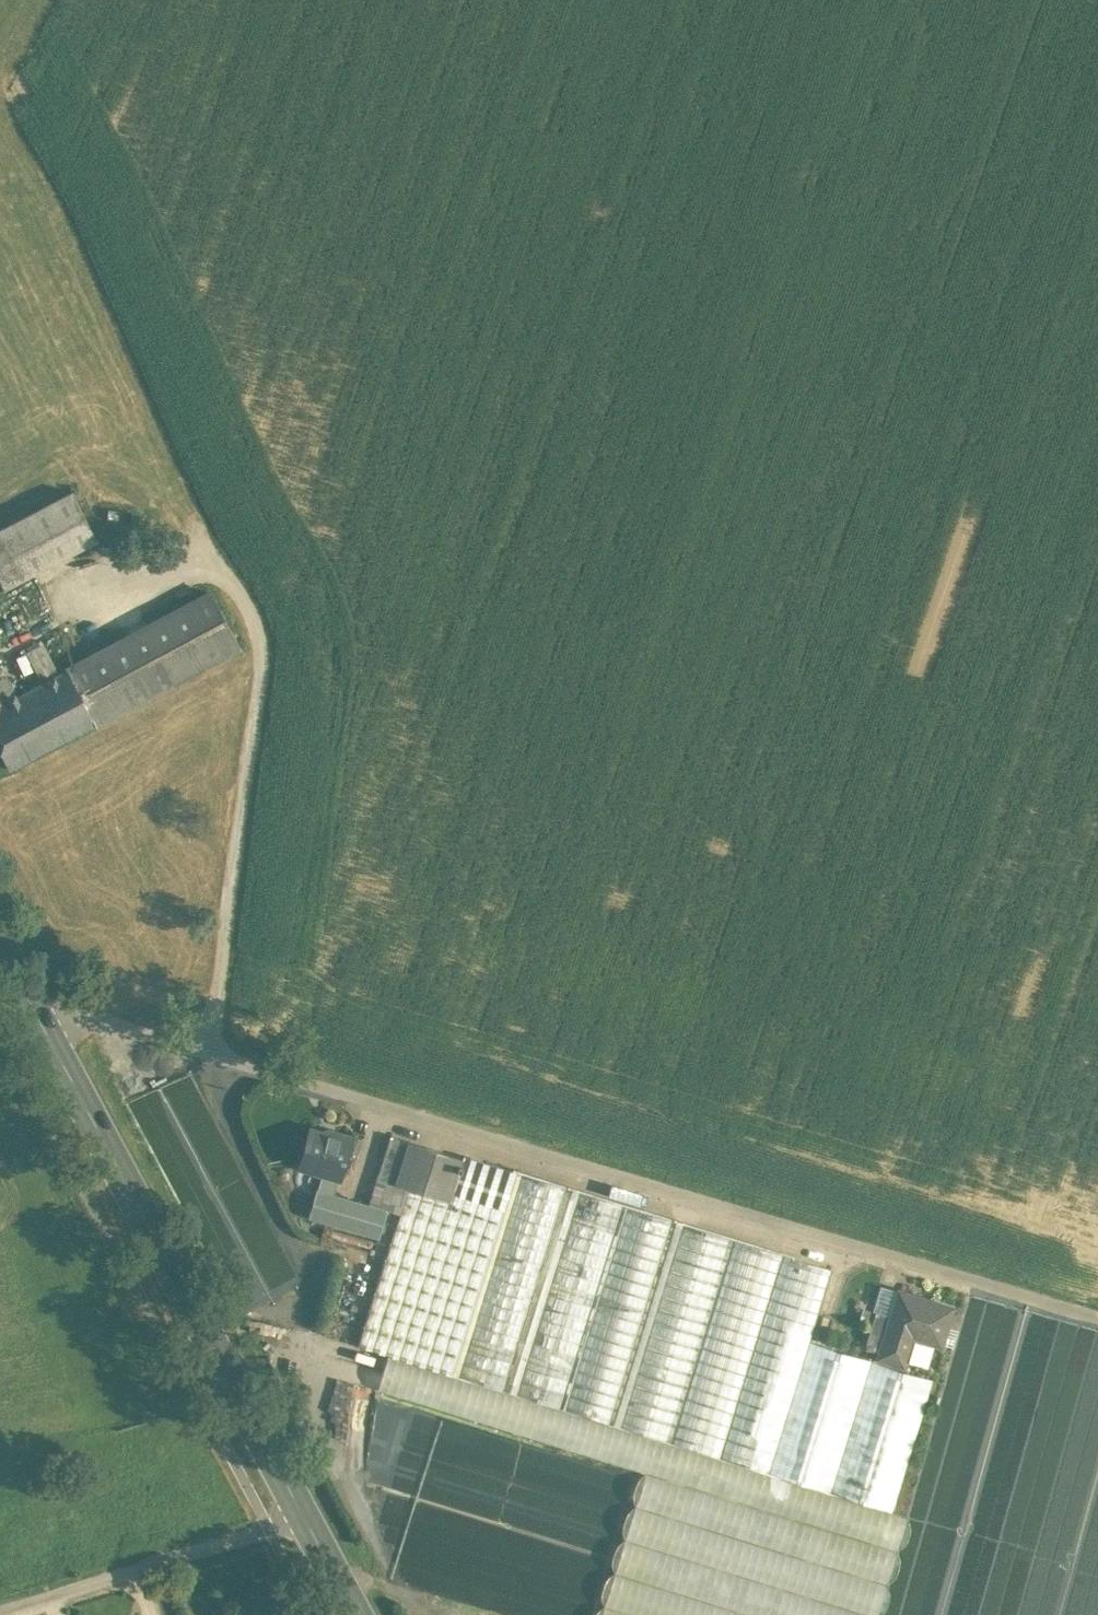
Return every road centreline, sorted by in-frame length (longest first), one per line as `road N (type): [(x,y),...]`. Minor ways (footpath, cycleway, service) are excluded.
road 1 (residential): [(40,1017),(56,1011),(208,1052),(1097,1317)]
road 2 (primary): [(40,1017),(312,1517)]
road 3 (unclassified): [(312,1517),(0,1614)]

